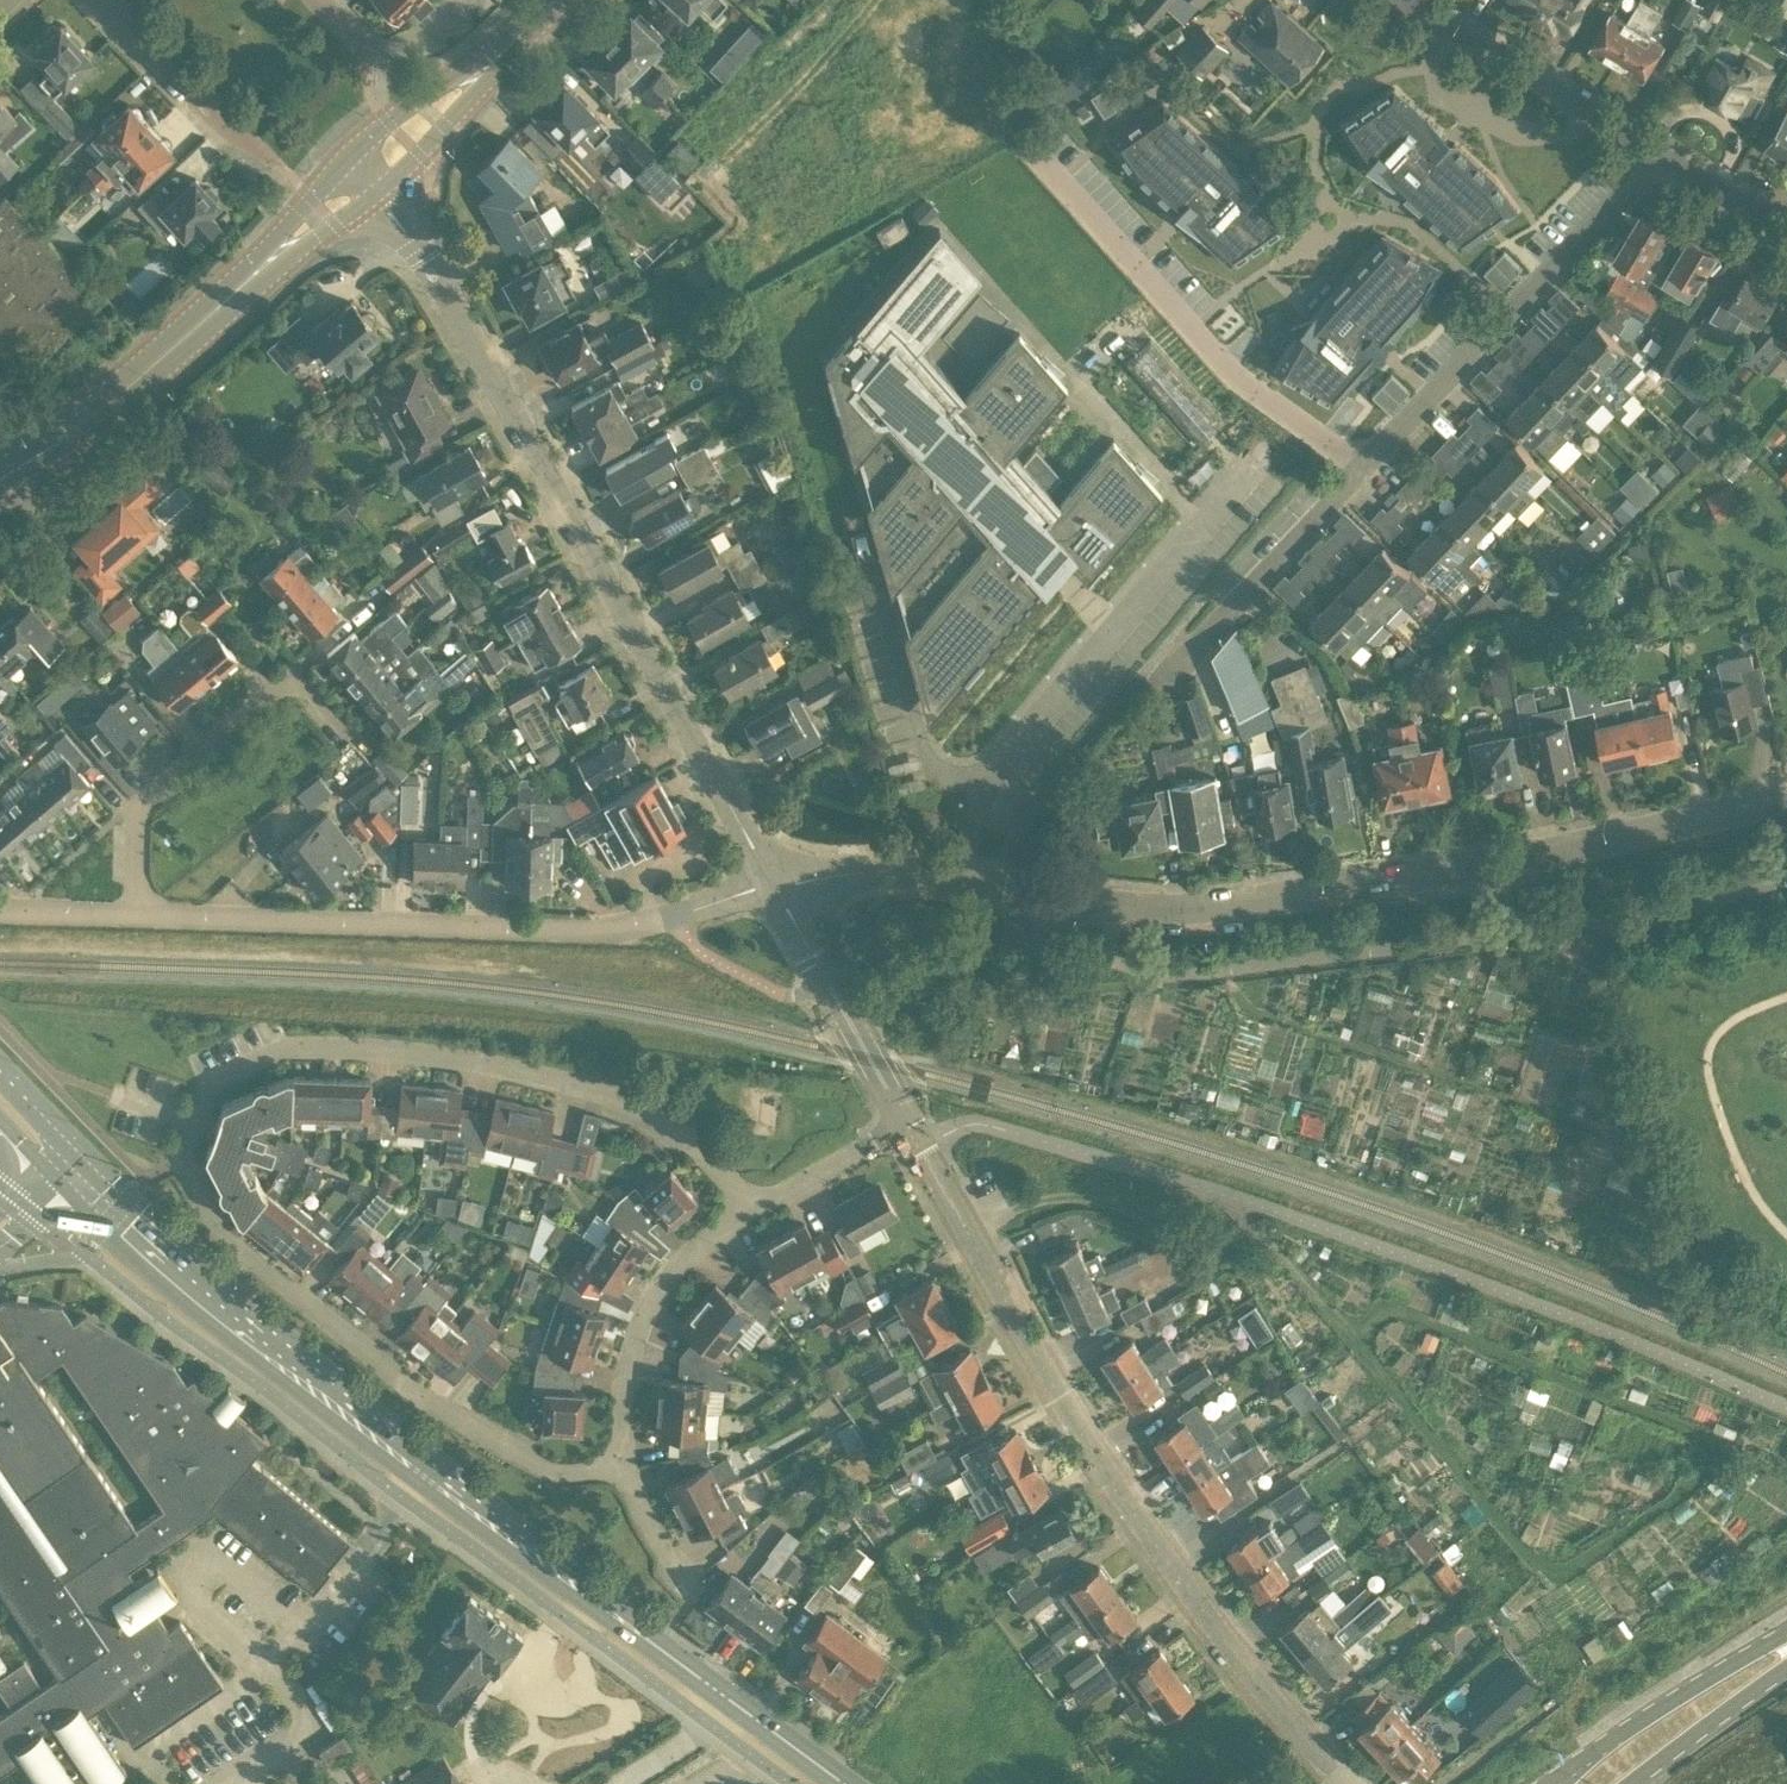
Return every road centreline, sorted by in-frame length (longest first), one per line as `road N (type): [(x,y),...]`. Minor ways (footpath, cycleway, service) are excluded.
road 1 (residential): [(751,1206),(663,1118),(565,1081),(401,1051),(295,1046),(210,1082),(185,1162),(227,1241),(403,1382),(521,1456),(563,1473),(622,1465)]
road 2 (track): [(1220,1192),(1270,1240),(1551,1577),(1697,1480),(1720,1441),(1399,1311),(1382,1314),(1369,1332)]
road 3 (tertiary): [(774,886),(845,874),(914,873),(1094,903),(1207,907),(1614,838),(1786,796)]
road 4 (primary): [(844,1783),(164,1265),(61,1170)]
road 5 (tertiary): [(774,886),(429,259),(361,174)]
road 6 (residential): [(1342,1783),(1173,1569),(1038,1362),(905,1127)]
road 7 (residential): [(138,915),(606,930),(774,886)]
road 8 (residential): [(1017,130),(1232,372),(1362,467)]
road 9 (primary): [(0,472),(147,370),(361,174)]
road 10 (residential): [(1362,467),(1657,153)]
road 11 (residential): [(138,915),(140,802),(292,674),(342,732)]
road 12 (track): [(969,1238),(1026,1206),(1080,1196),(1229,1243),(1261,1234)]
road 13 (residential): [(622,1465),(623,1397),(641,1315),(679,1260),(751,1206)]
road 14 (residential): [(1657,153),(1406,0)]
road 15 (primary): [(1786,1635),(1550,1783)]
road 16 (residential): [(905,1127),(774,886)]
road 17 (residential): [(1180,667),(1362,467)]
road 18 (primary): [(361,174),(552,0)]
road 19 (primary): [(1629,1783),(1786,1665)]
road 20 (unclassified): [(245,133),(106,0)]
road 21 (residential): [(751,1206),(905,1127)]
road 22 (residential): [(1786,234),(1657,153)]
road 23 (residential): [(0,911),(138,915)]
road 24 (residential): [(685,1577),(655,1540),(622,1465)]

